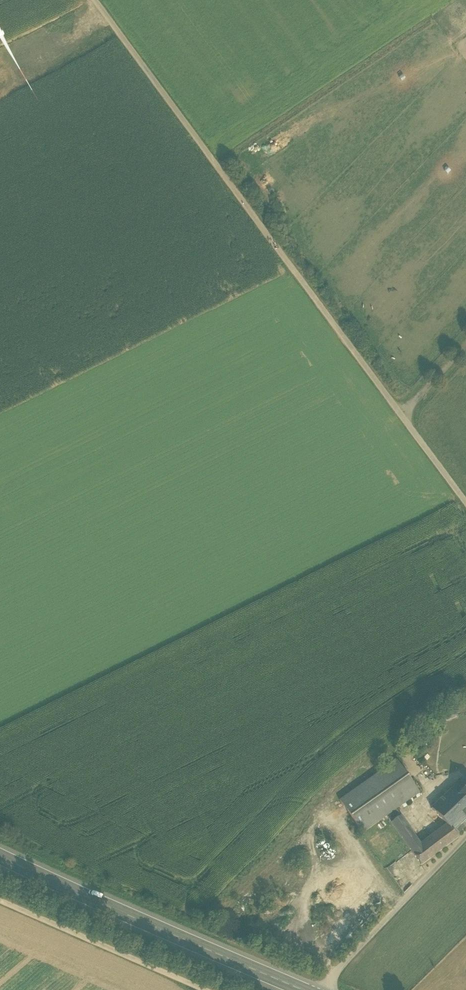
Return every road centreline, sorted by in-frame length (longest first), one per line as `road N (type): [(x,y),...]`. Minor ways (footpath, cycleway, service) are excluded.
road 1 (track): [(94,0),(465,502)]
road 2 (secondary): [(0,856),(300,989)]
road 3 (track): [(210,989),(0,899)]
road 4 (residential): [(465,838),(322,989)]

